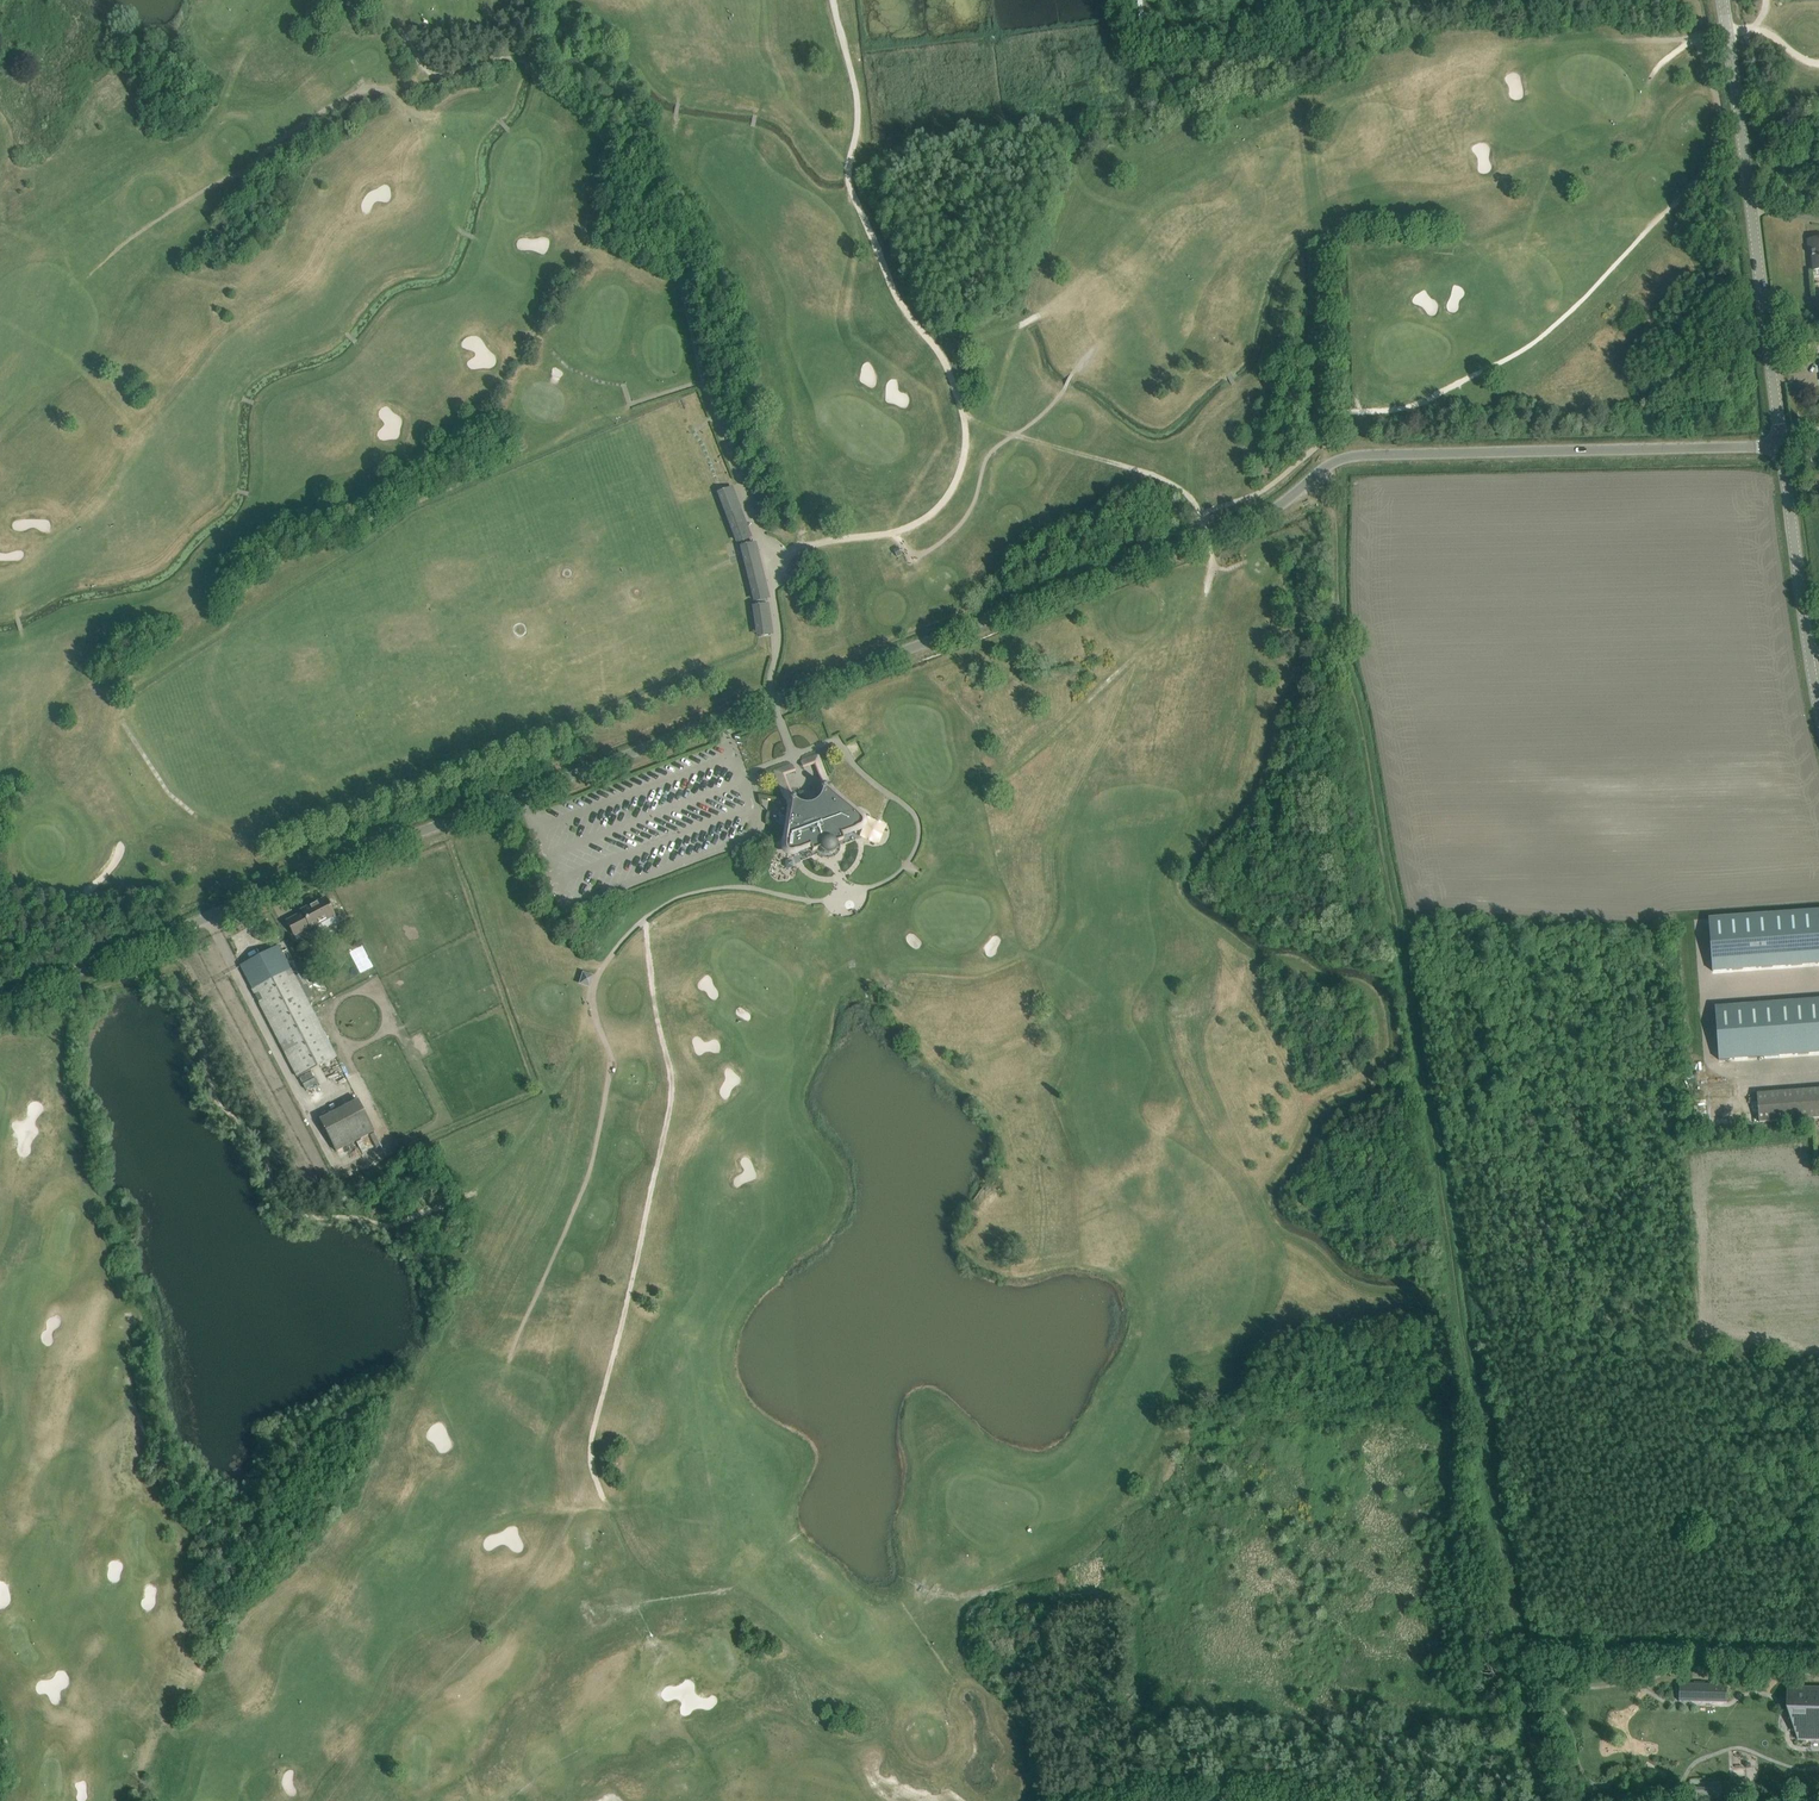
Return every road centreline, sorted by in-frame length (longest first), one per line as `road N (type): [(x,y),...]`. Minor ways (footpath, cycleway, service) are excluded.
road 1 (unclassified): [(0,999),(1261,516),(1338,460),(1780,446)]
road 2 (unclassified): [(1780,446),(1724,0)]
road 3 (unclassified): [(1807,658),(1780,446)]

